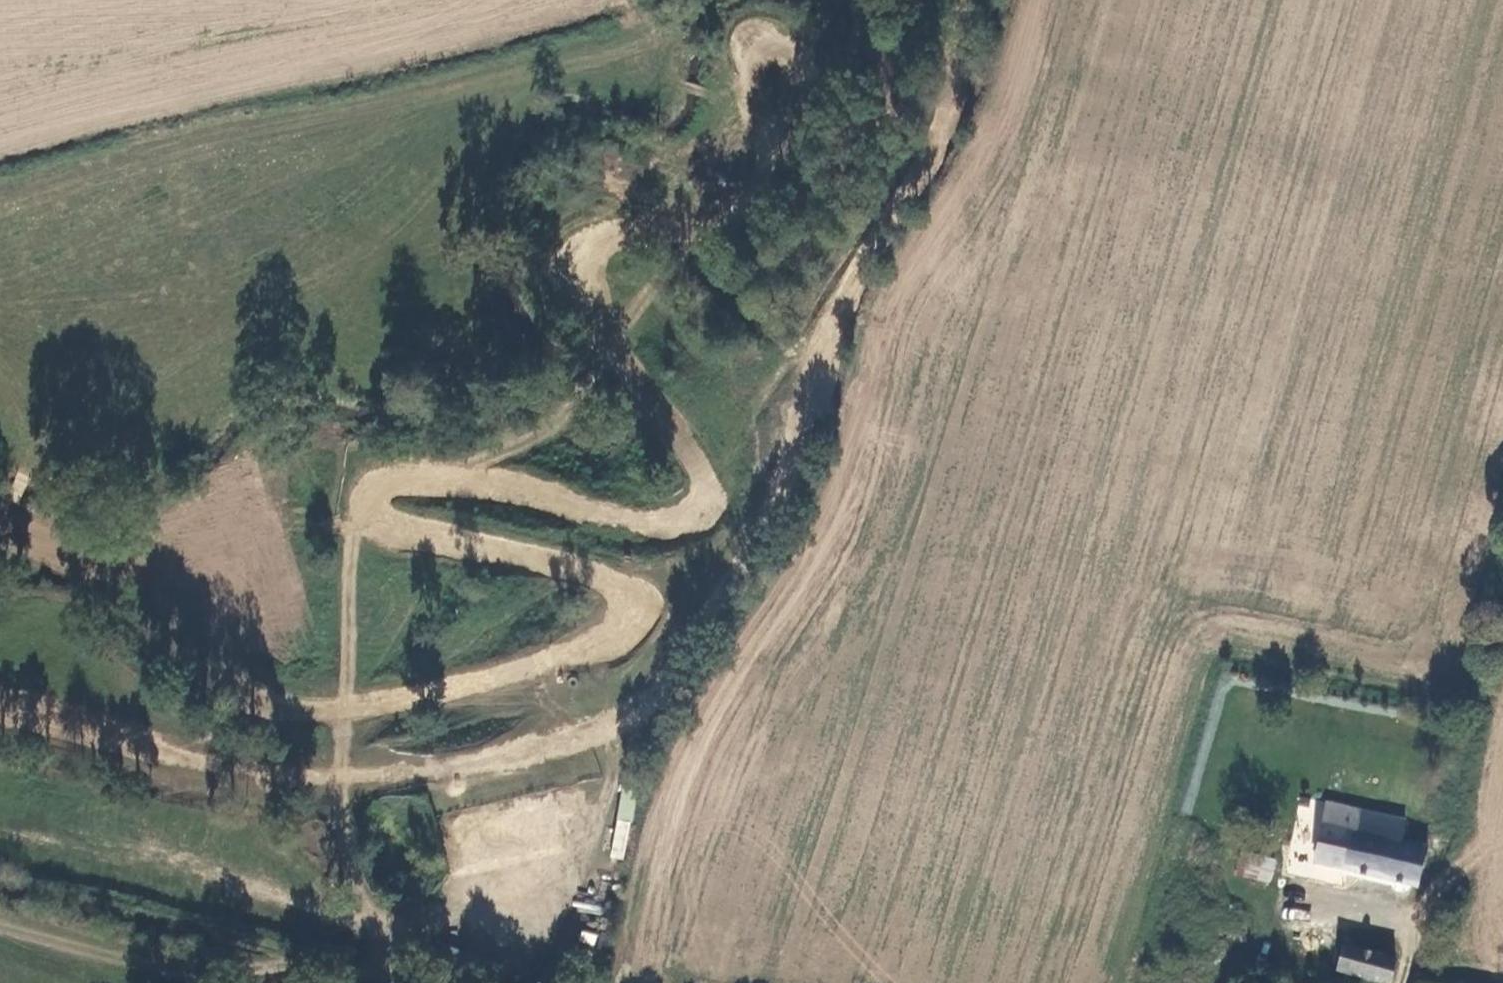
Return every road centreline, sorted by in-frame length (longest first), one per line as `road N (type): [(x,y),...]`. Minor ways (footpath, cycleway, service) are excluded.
road 1 (track): [(1405,982),(1474,751),(1480,711),(1470,685)]

